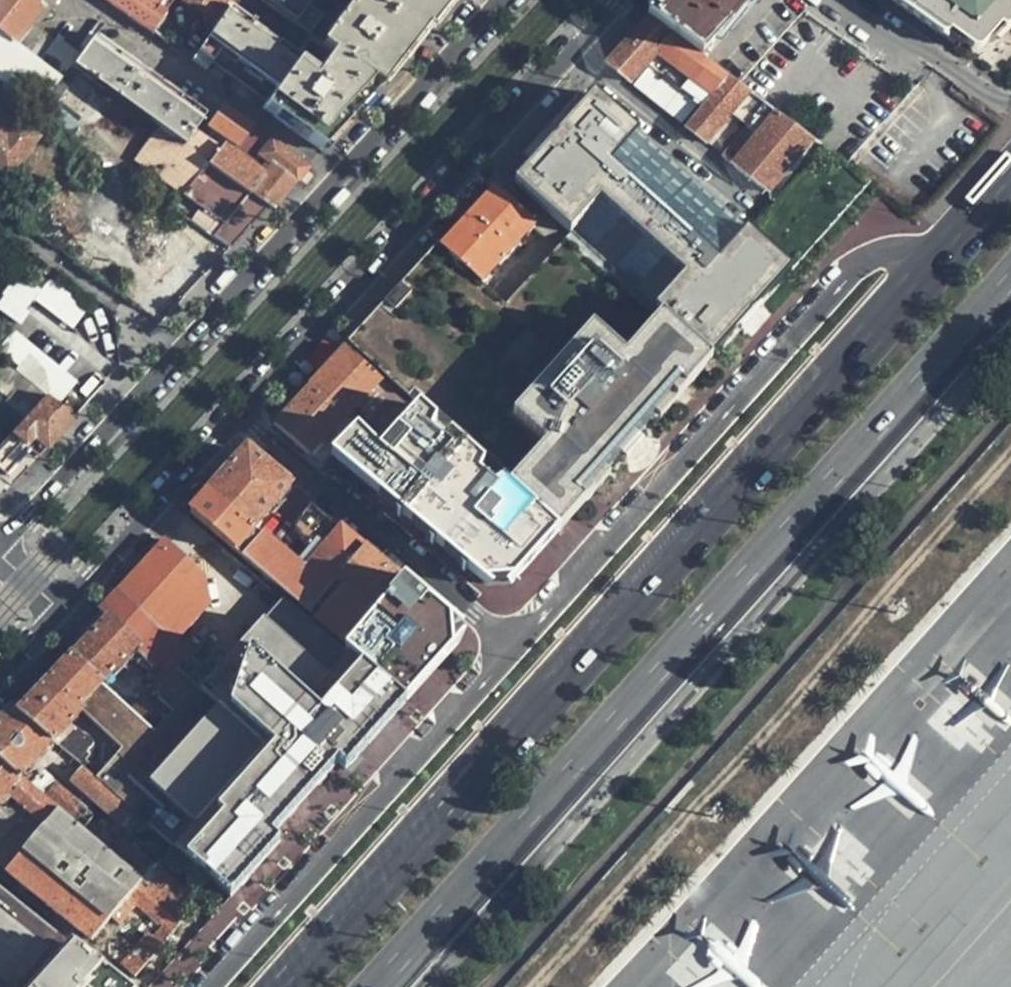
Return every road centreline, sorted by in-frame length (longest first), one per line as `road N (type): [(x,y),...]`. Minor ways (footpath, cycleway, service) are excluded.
road 1 (primary): [(1010,172),(283,986)]
road 2 (primary): [(391,986),(1010,293)]
road 3 (secondary): [(501,0),(0,548)]
road 4 (secondary): [(242,412),(620,0)]
road 5 (residential): [(513,643),(242,412)]
road 6 (secondary): [(61,610),(242,412)]
road 7 (residential): [(1010,106),(979,93),(846,0)]

